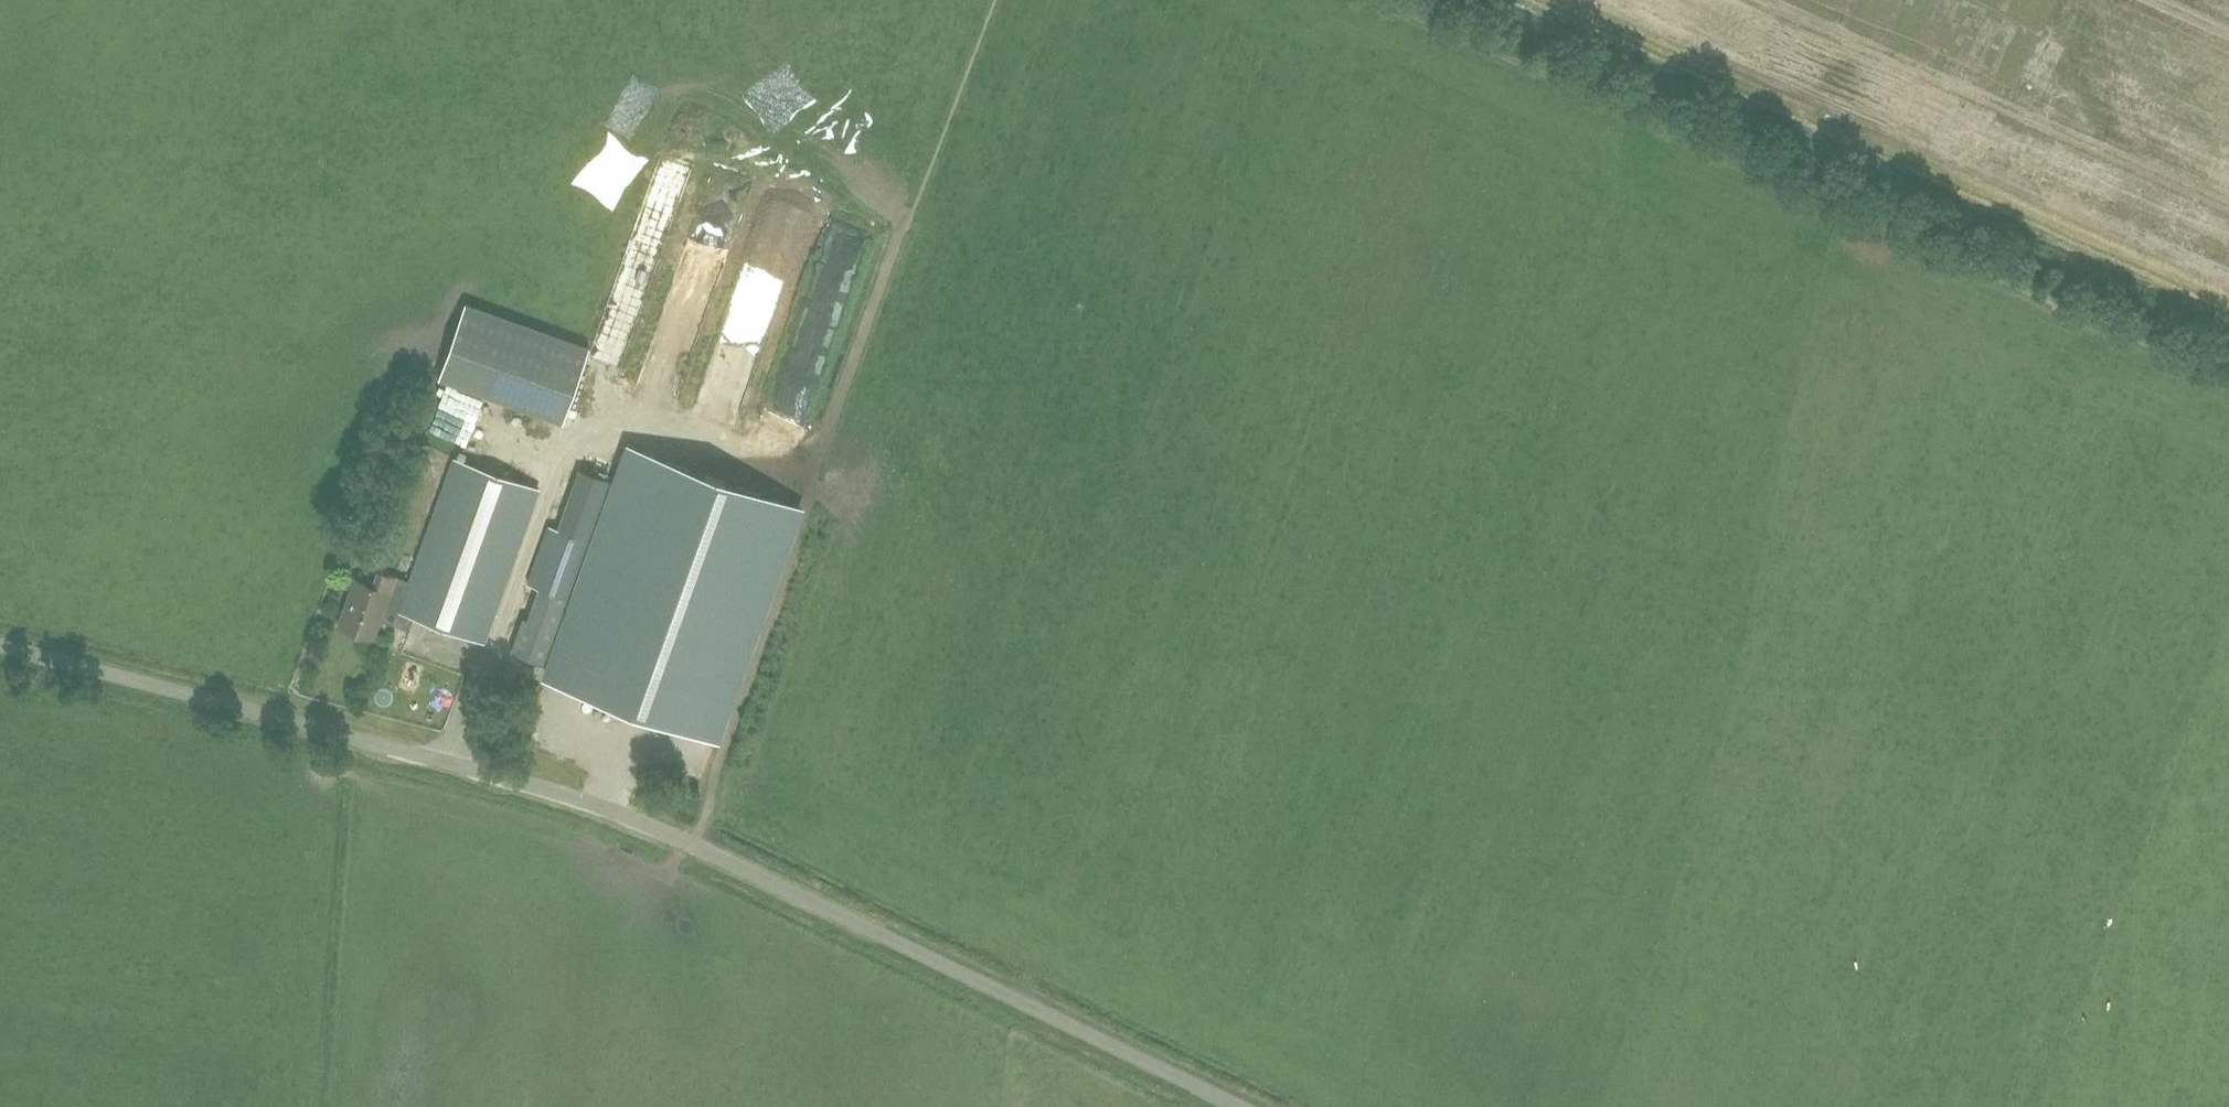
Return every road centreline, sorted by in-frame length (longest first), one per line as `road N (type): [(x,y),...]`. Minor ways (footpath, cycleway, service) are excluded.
road 1 (unclassified): [(1242,1106),(623,815),(0,646)]

